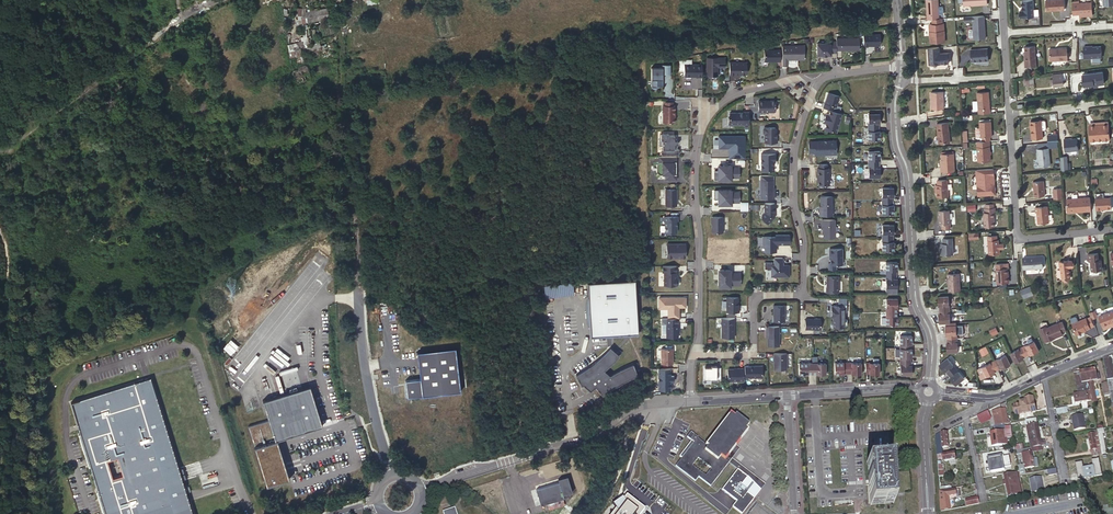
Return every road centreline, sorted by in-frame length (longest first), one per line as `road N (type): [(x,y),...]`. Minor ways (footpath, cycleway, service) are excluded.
road 1 (residential): [(829,75),(803,119),(796,159),(806,246),(802,293),(756,299),(751,352),(695,354)]
road 2 (residential): [(695,354),(697,148),(705,130),(720,106),(749,88),(829,75)]
road 3 (residential): [(901,81),(897,148),(917,307),(930,333),(929,385)]
road 4 (tertiary): [(690,401),(630,409),(588,438),(420,489)]
road 5 (track): [(20,513),(8,257),(0,232)]
road 6 (unclassified): [(219,0),(160,32),(0,151)]
road 7 (unclassified): [(353,220),(358,332),(391,476)]
road 8 (residential): [(1010,113),(1019,230),(1026,237),(1112,228)]
road 9 (tertiary): [(922,391),(787,395)]

